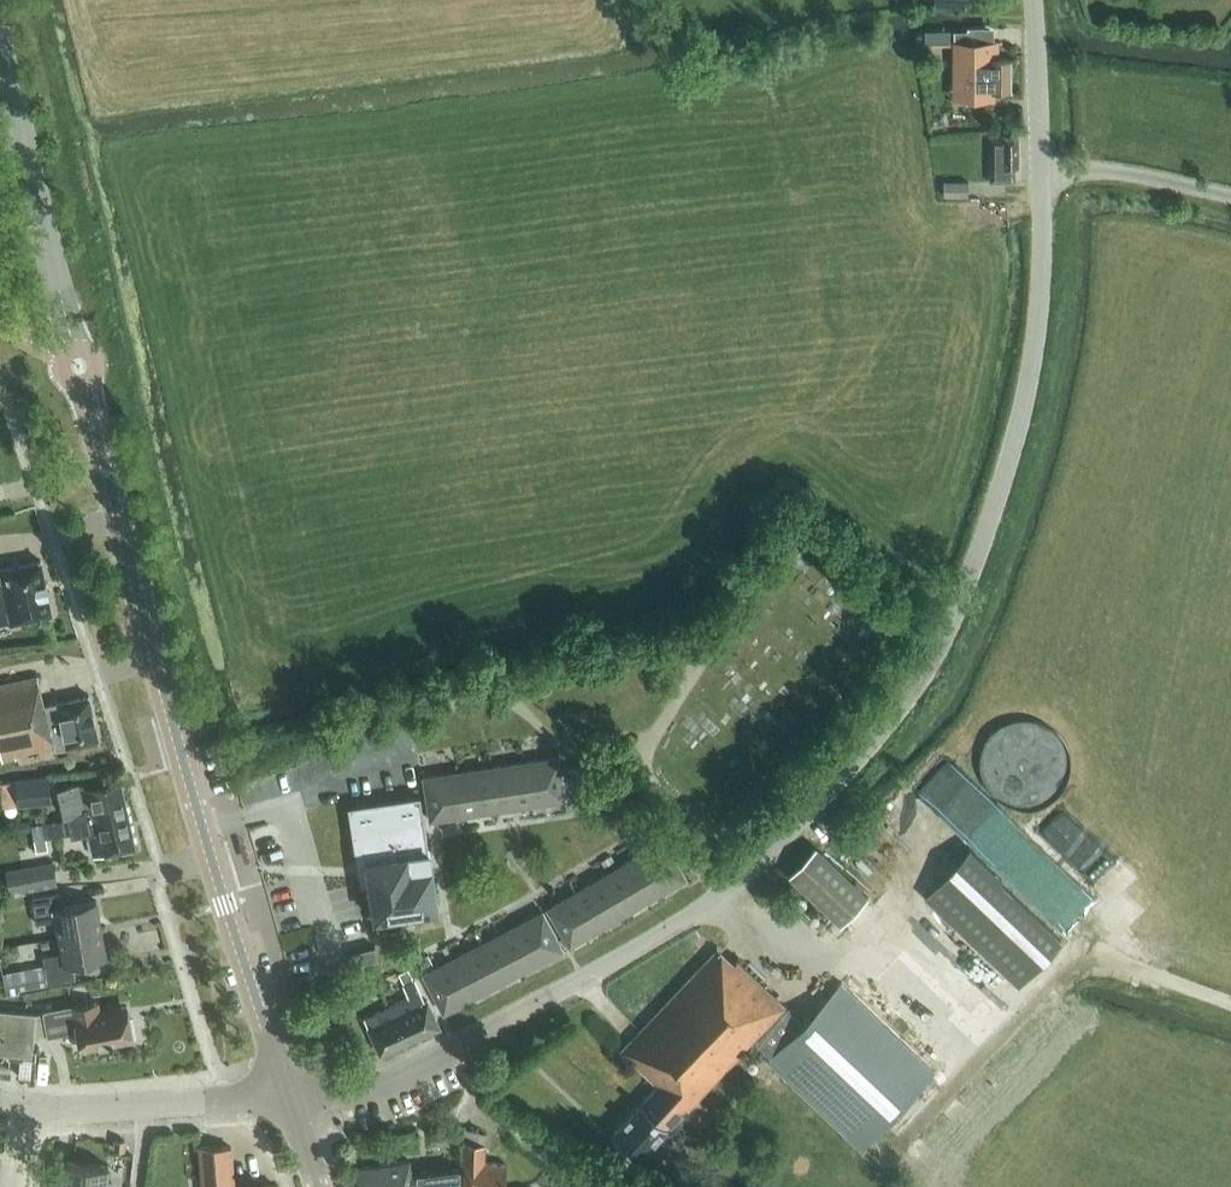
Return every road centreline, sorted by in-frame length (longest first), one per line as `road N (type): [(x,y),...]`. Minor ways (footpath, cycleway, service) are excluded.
road 1 (unclassified): [(289,1098),(353,1090),(414,1067),(682,920),(761,858),(905,700),(957,605),(1027,389),(1044,223),(1033,0)]
road 2 (secondary): [(289,1098),(191,789),(84,384)]
road 3 (track): [(1126,903),(1039,991),(949,1109),(904,1153),(885,1140)]
road 4 (secondary): [(74,349),(0,56)]
road 5 (unclassified): [(289,1098),(26,1109)]
road 6 (track): [(1026,1009),(903,895)]
road 7 (track): [(1230,1003),(1083,947)]

